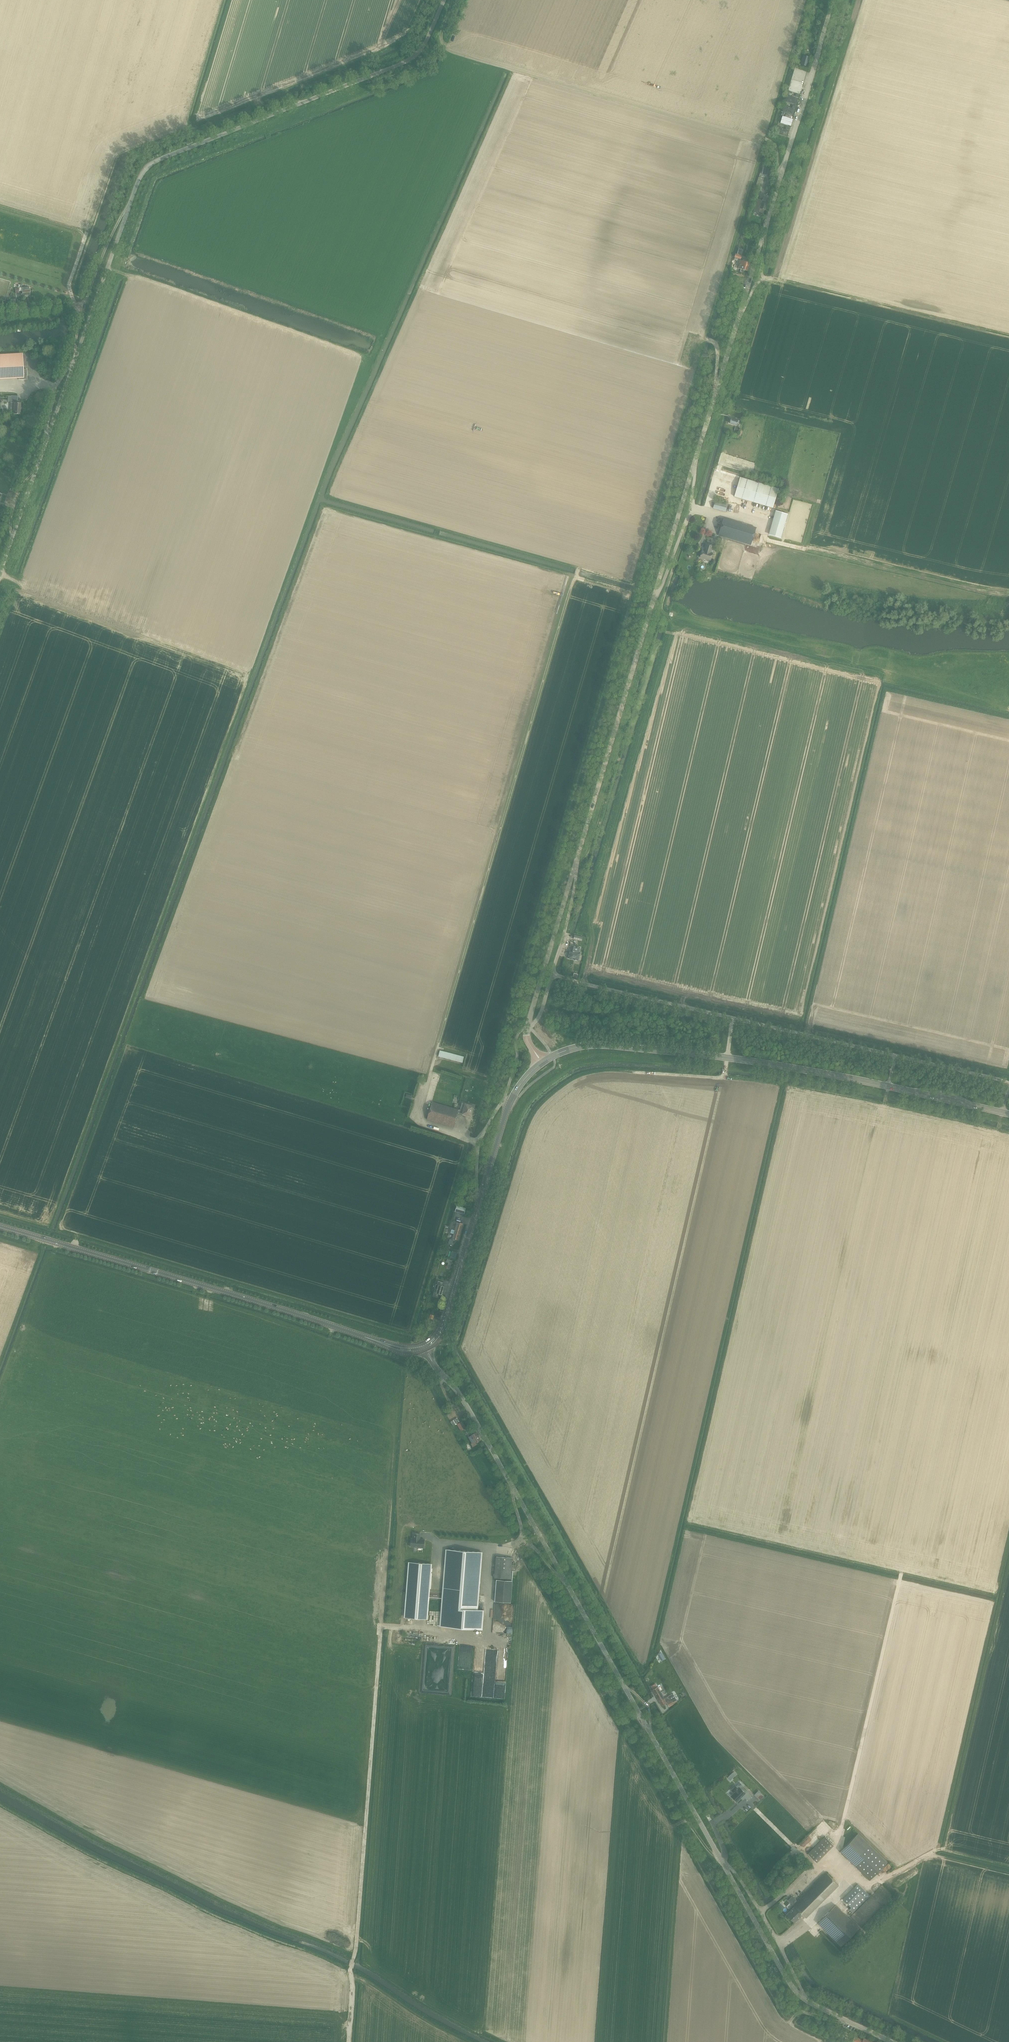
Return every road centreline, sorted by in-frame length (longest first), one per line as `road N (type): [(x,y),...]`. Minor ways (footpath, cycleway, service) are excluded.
road 1 (track): [(781,1084),(642,1668),(460,1347),(533,1113),(586,1078),(633,1072)]
road 2 (track): [(0,1212),(50,1224),(317,490),(505,67)]
road 3 (track): [(431,1071),(578,567),(633,583),(805,0)]
road 4 (unclassified): [(576,863),(833,0)]
road 5 (unclassified): [(892,2041),(812,2004),(790,1982),(473,1417),(424,1347)]
road 6 (track): [(670,622),(879,682),(801,1022),(586,972),(595,932),(581,927)]
road 7 (unclassified): [(0,572),(143,172),(409,60),(444,0)]
road 8 (track): [(995,1600),(684,1529),(786,1085)]
road 9 (track): [(468,0),(433,75),(163,182),(136,249),(385,337)]
road 10 (track): [(691,505),(723,402),(737,402),(858,0)]
road 11 (secondary): [(1008,1114),(711,1056),(597,1045),(542,1062)]
road 12 (track): [(807,1025),(885,690),(1008,718)]
road 13 (unclassified): [(553,974),(1008,1083)]
road 14 (track): [(780,179),(768,140),(450,51),(441,35),(451,0)]
road 15 (secondary): [(388,1345),(0,1226)]
road 16 (track): [(1008,1538),(938,1850),(1008,1867)]
road 17 (track): [(230,0),(192,125),(117,159),(69,285),(75,306)]
road 18 (track): [(1008,707),(662,613)]
road 19 (track): [(685,1523),(996,1595)]
road 20 (track): [(581,927),(670,622)]
road 21 (track): [(944,1846),(1008,1564)]
road 22 (track): [(1008,1133),(725,1078)]
road 23 (track): [(107,268),(375,359)]
road 24 (track): [(902,1570),(839,1841)]
road 25 (track): [(192,124),(401,42),(423,0)]
road 26 (secondary): [(424,1347),(444,1323),(508,1107)]
road 27 (track): [(760,276),(1008,336)]
road 28 (track): [(443,43),(423,70),(266,132),(270,140)]
road 29 (track): [(1008,595),(805,549)]
road 30 (unclassified): [(576,863),(527,1027)]
road 31 (track): [(440,526),(436,537),(584,580)]
road 32 (track): [(959,1060),(807,1025)]
road 33 (track): [(733,1018),(725,1078),(633,1072)]
road 34 (track): [(651,1652),(684,1529)]

